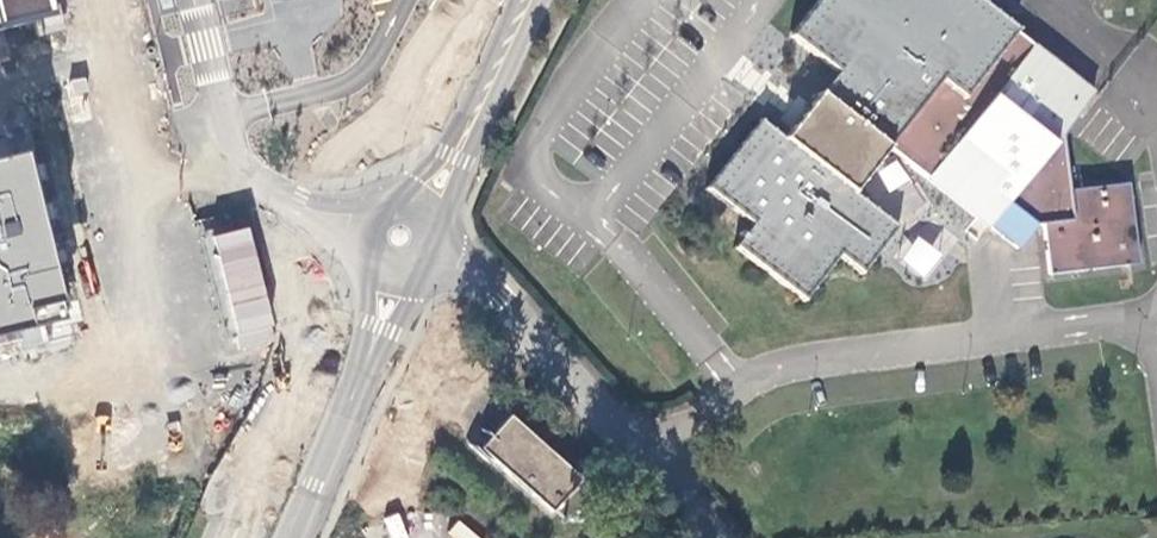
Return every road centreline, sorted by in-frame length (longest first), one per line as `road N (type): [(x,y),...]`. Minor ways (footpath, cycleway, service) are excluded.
road 1 (unclassified): [(710,537),(649,459),(457,262),(418,243)]
road 2 (residential): [(194,0),(245,177),(418,243)]
road 3 (tertiary): [(418,243),(290,537)]
road 4 (tertiary): [(527,0),(418,243)]

